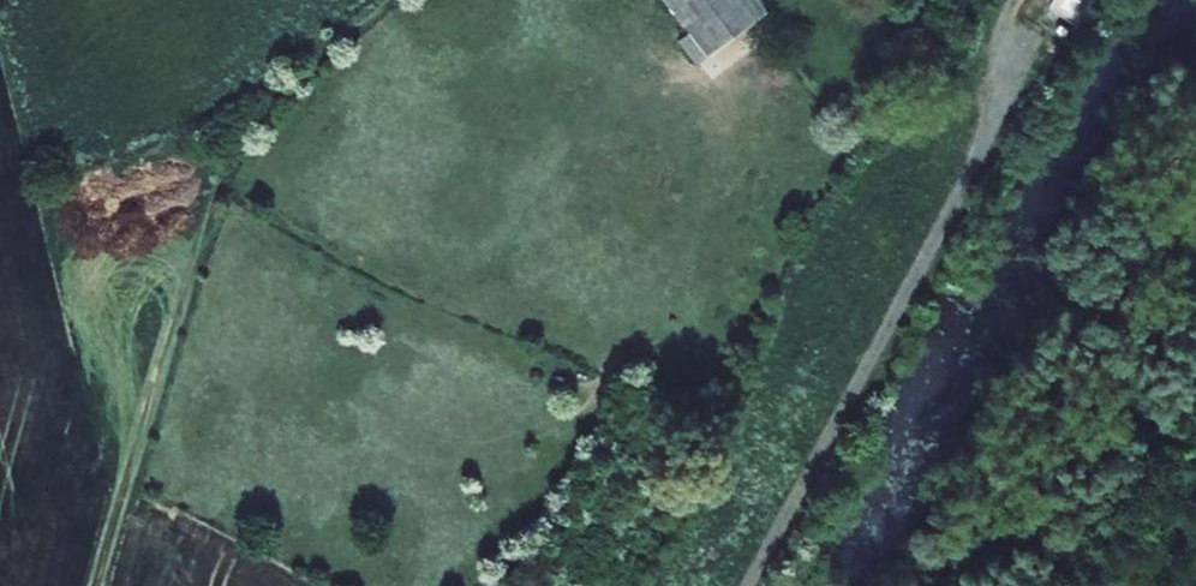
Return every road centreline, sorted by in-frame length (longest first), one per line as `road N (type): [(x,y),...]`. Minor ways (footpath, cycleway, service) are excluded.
road 1 (track): [(744,585),(1003,112),(1008,39),(1033,0)]

